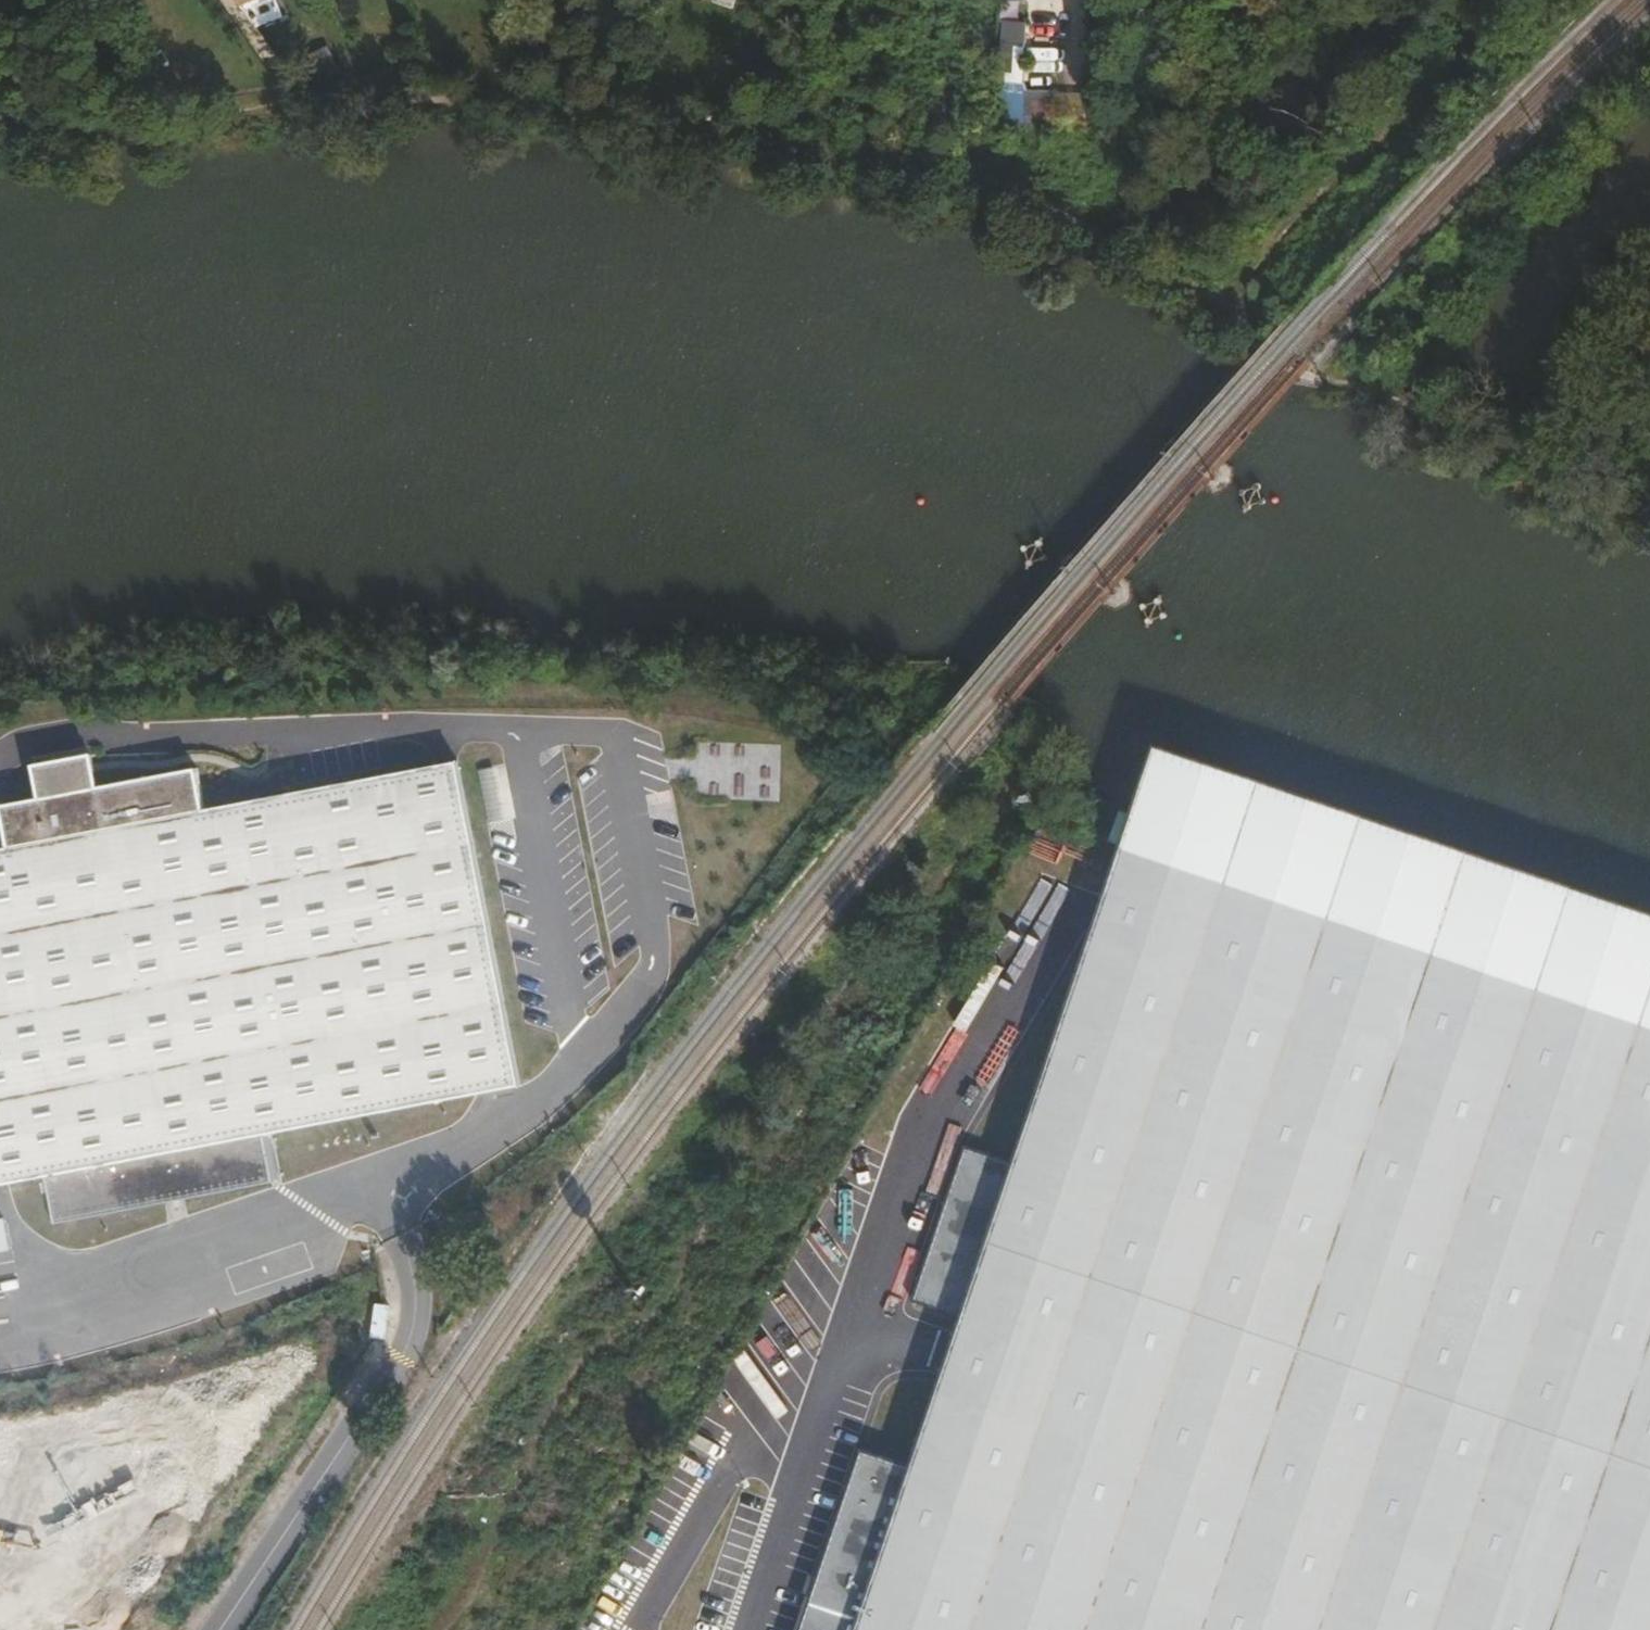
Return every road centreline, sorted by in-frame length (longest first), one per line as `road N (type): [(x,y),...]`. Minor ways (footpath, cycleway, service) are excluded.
road 1 (residential): [(1476,0),(1206,311)]

